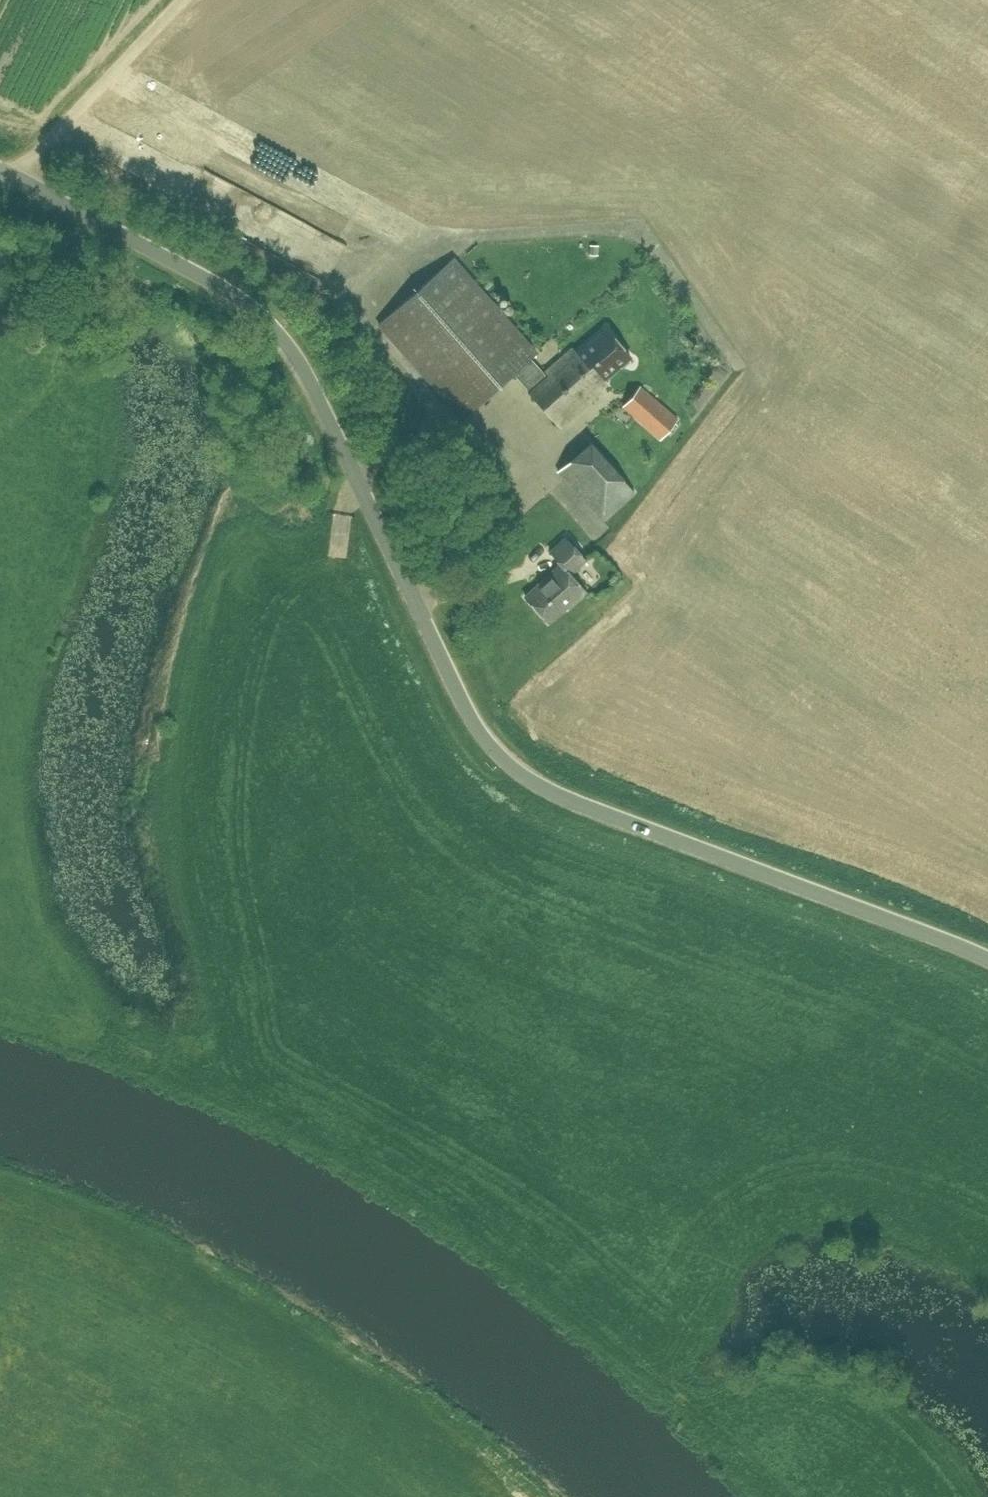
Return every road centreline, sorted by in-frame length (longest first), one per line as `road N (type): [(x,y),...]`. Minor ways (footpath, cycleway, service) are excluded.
road 1 (unclassified): [(987,960),(552,793),(509,762),(478,731),(298,354),(238,297),(0,172)]
road 2 (track): [(22,183),(181,0)]

